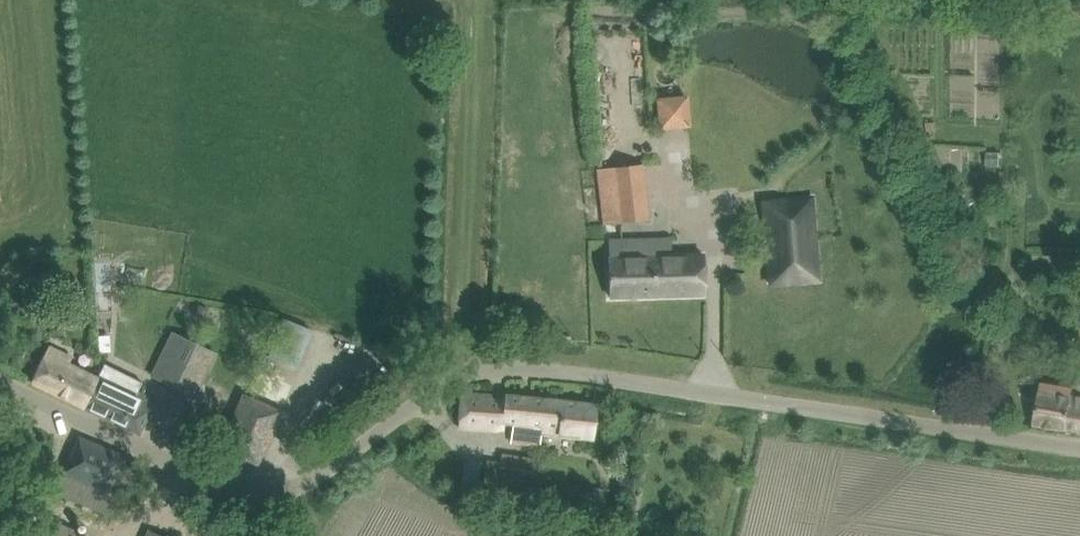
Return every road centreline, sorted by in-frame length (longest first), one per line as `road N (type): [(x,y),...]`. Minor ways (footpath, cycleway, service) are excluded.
road 1 (unclassified): [(1079,447),(630,382),(487,371),(435,390),(317,477),(264,494),(0,381)]

